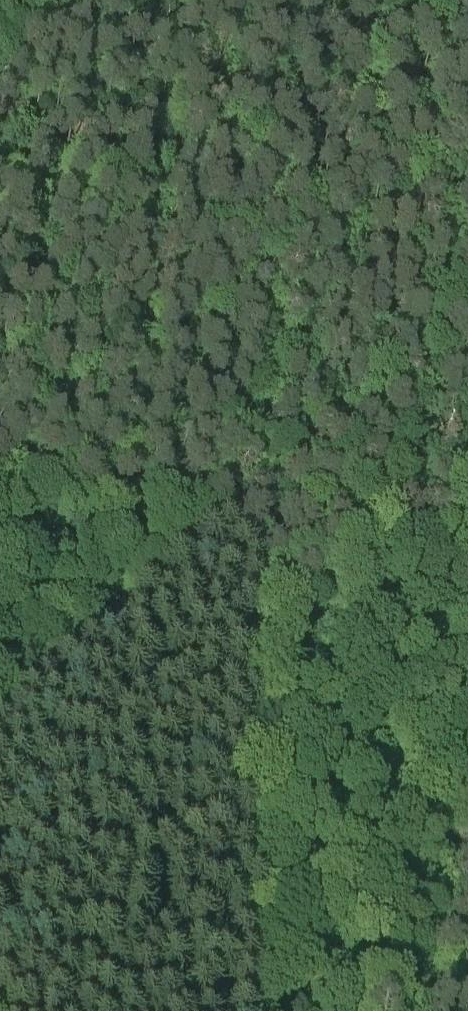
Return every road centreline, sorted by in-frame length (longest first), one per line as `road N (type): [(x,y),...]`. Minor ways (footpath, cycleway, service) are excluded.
road 1 (track): [(467,255),(239,522),(0,728)]
road 2 (track): [(252,532),(467,480)]
road 3 (track): [(100,0),(0,88)]

